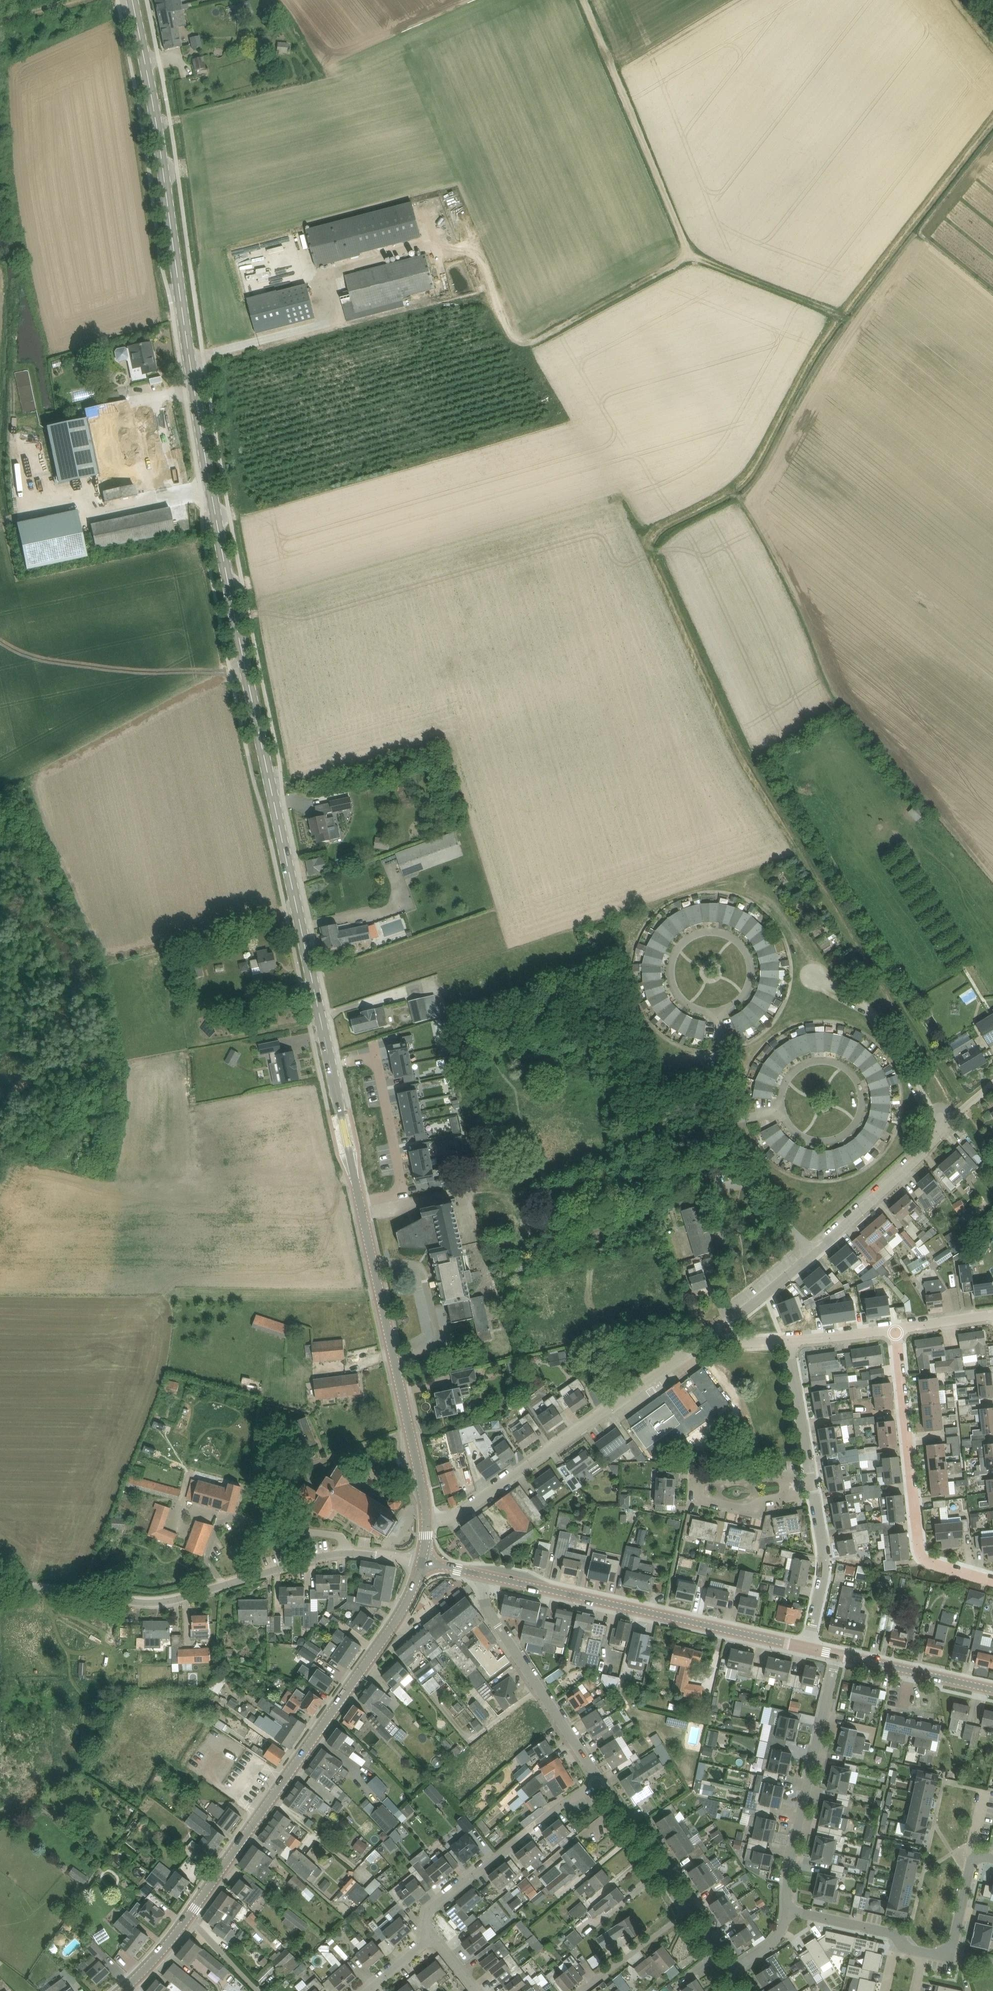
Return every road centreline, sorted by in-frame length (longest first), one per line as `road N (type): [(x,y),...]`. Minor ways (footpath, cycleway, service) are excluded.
road 1 (secondary): [(427,1521),(229,583),(132,0)]
road 2 (track): [(855,324),(694,258),(584,0)]
road 3 (secondary): [(190,1917),(395,1623),(422,1563)]
road 4 (track): [(524,349),(485,297),(190,359)]
road 5 (residential): [(427,1521),(456,1517),(725,1326)]
road 6 (unclassified): [(0,1591),(52,1588),(157,1603),(351,1553)]
road 7 (tertiary): [(808,1647),(488,1577)]
road 8 (residential): [(808,1647),(825,1555),(788,1341)]
road 9 (residential): [(992,1579),(921,1554),(896,1329)]
road 10 (residential): [(814,1253),(746,1182),(717,1011)]
road 11 (residential): [(788,1910),(793,1851),(837,1655)]
road 12 (residential): [(426,1941),(430,1911),(601,1781)]
road 13 (residential): [(601,1781),(489,1612),(488,1577)]
road 14 (track): [(524,349),(694,258)]
road 15 (residential): [(814,1253),(930,1146),(940,1119)]
road 16 (tertiary): [(992,1689),(837,1655)]
road 17 (residential): [(687,1913),(601,1781)]
road 18 (residential): [(925,1952),(955,1941),(972,1864),(992,1860)]
road 19 (residential): [(581,1990),(687,1913)]

